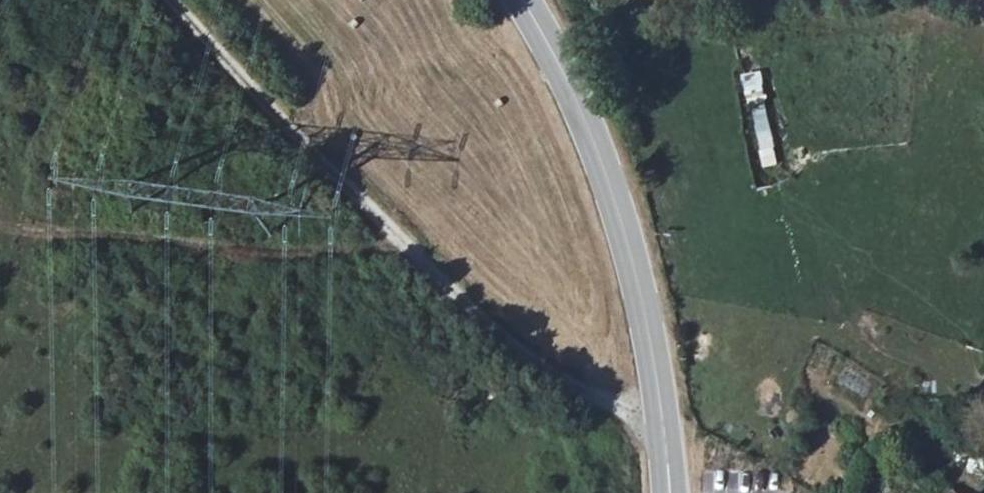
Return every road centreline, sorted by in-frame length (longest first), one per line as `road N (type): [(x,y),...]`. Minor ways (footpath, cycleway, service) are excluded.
road 1 (track): [(169,0),(285,128),(477,315),(666,445)]
road 2 (primary): [(668,492),(662,410),(618,213),(555,47),(526,0)]

